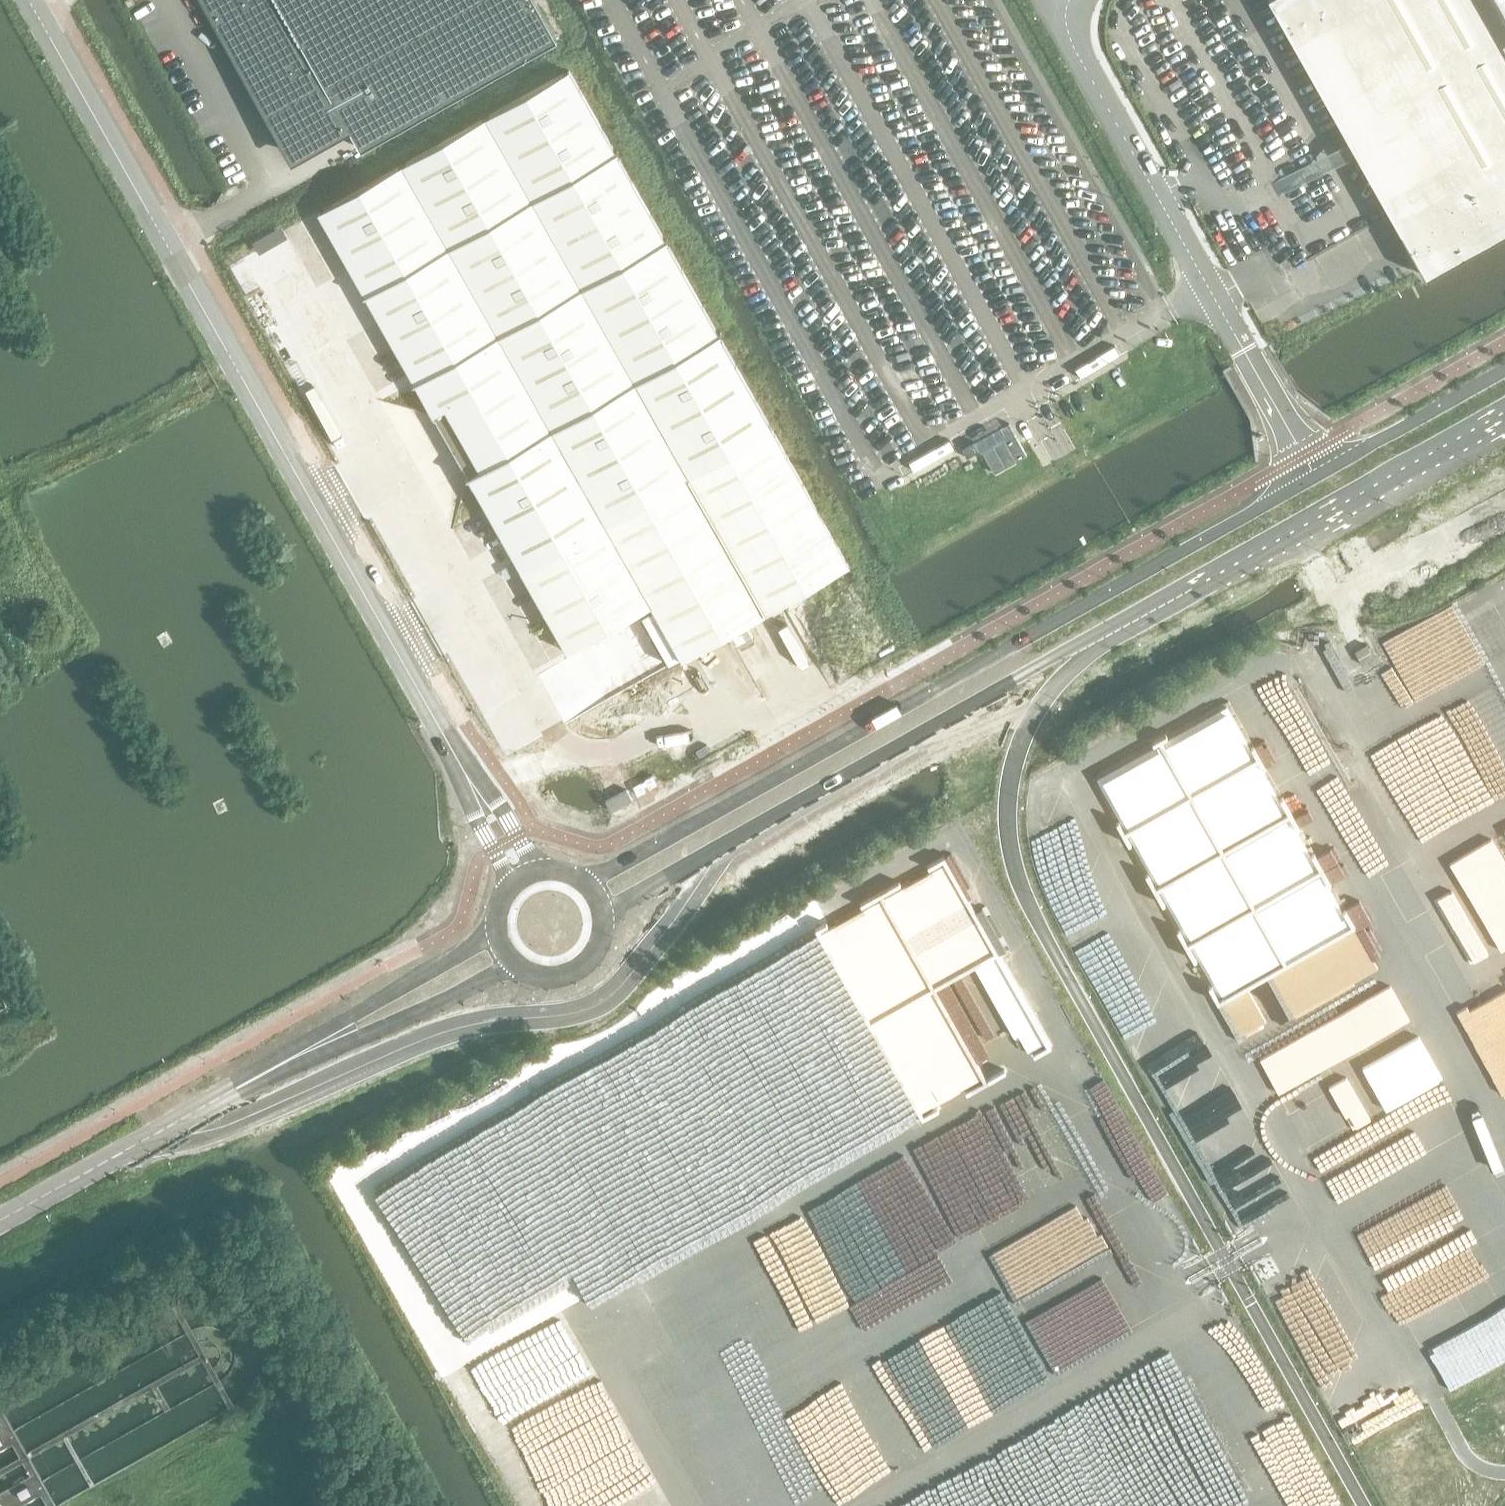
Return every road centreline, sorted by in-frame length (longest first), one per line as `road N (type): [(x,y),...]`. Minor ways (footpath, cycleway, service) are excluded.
road 1 (tertiary): [(601,915),(1183,583),(1208,578),(1504,415)]
road 2 (unclassified): [(468,777),(26,0)]
road 3 (tertiary): [(1313,475),(582,881)]
road 4 (unclassified): [(1313,475),(1074,48),(1066,20),(1070,0)]
road 5 (tertiary): [(0,1221),(317,1044)]
road 6 (tertiary): [(1504,367),(1313,475)]
road 7 (tertiary): [(317,1044),(413,1014),(518,962)]
road 8 (tertiary): [(499,928),(354,1013),(317,1044)]
road 9 (tertiary): [(518,962),(542,972),(569,969),(597,941),(601,915)]

